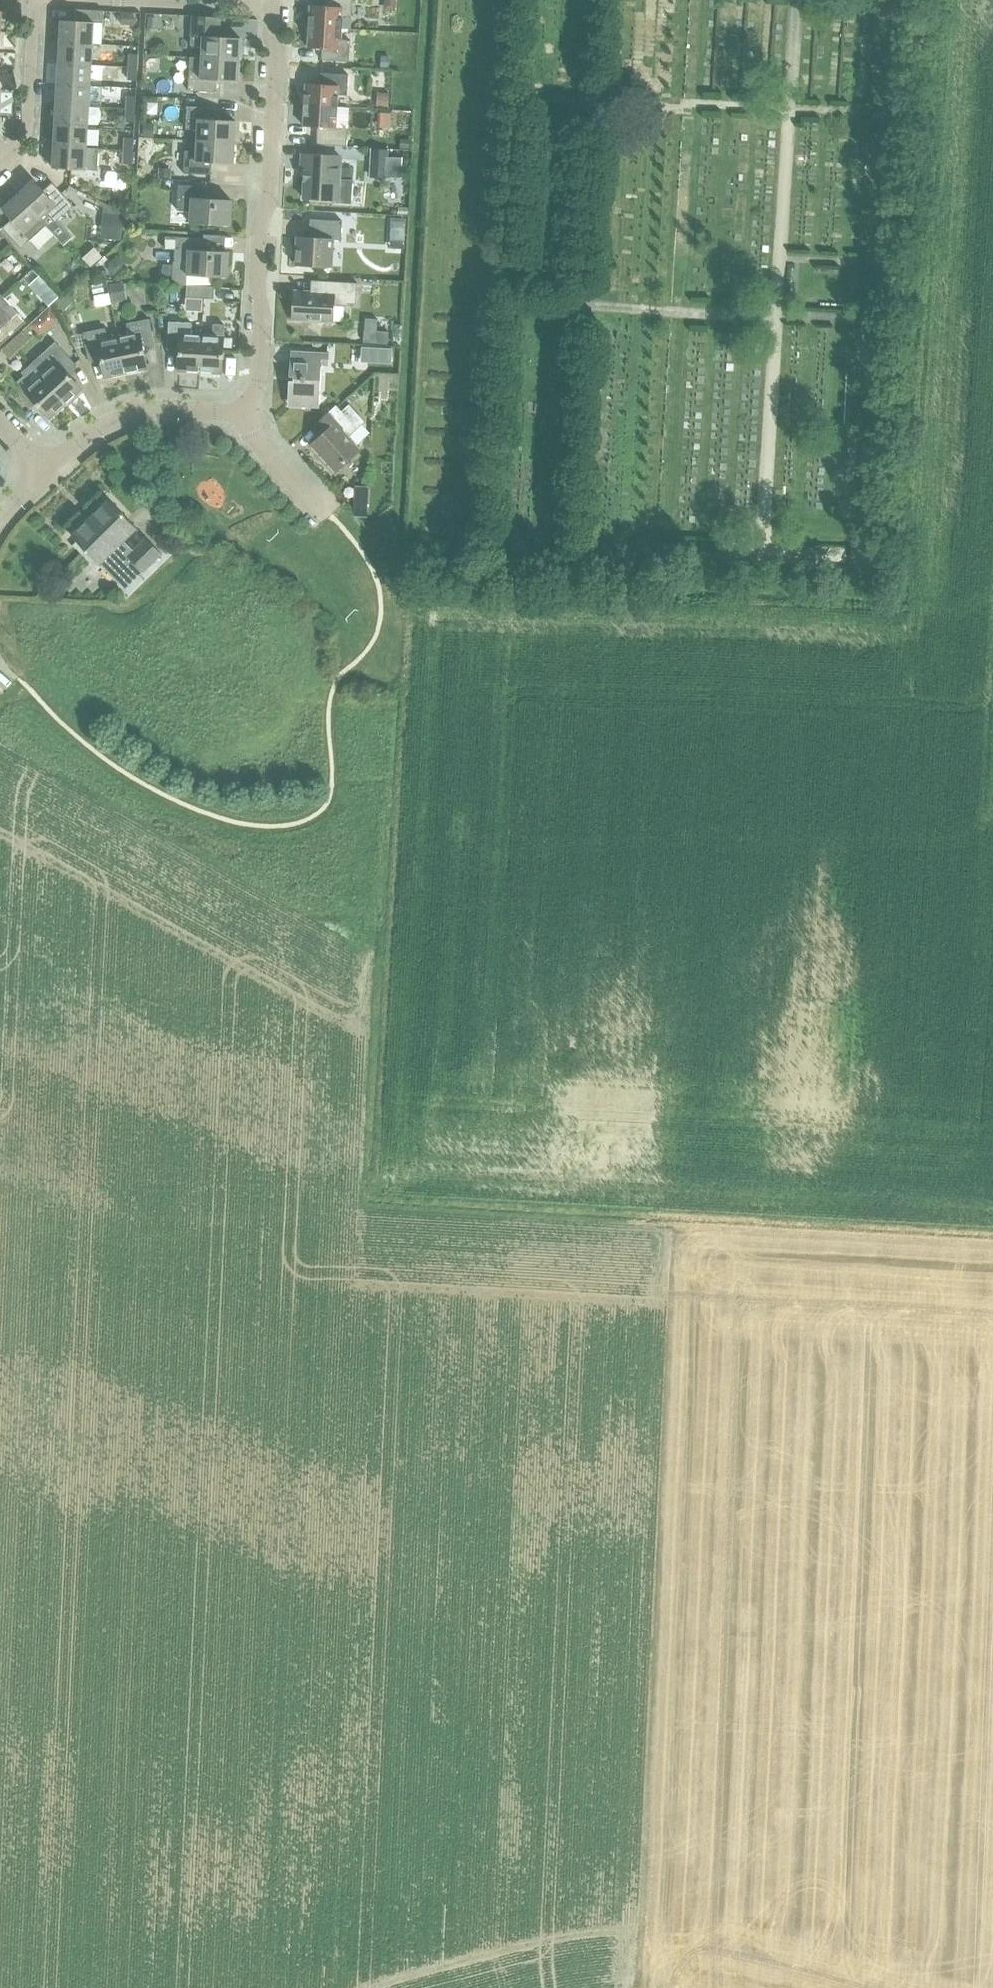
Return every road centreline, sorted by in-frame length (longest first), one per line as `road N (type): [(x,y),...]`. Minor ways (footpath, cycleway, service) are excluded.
road 1 (residential): [(246,422),(258,390),(255,287),(270,198),(277,4)]
road 2 (residential): [(41,466),(98,425),(154,413),(205,409),(246,422)]
road 3 (residential): [(0,168),(20,150),(25,132),(34,0)]

